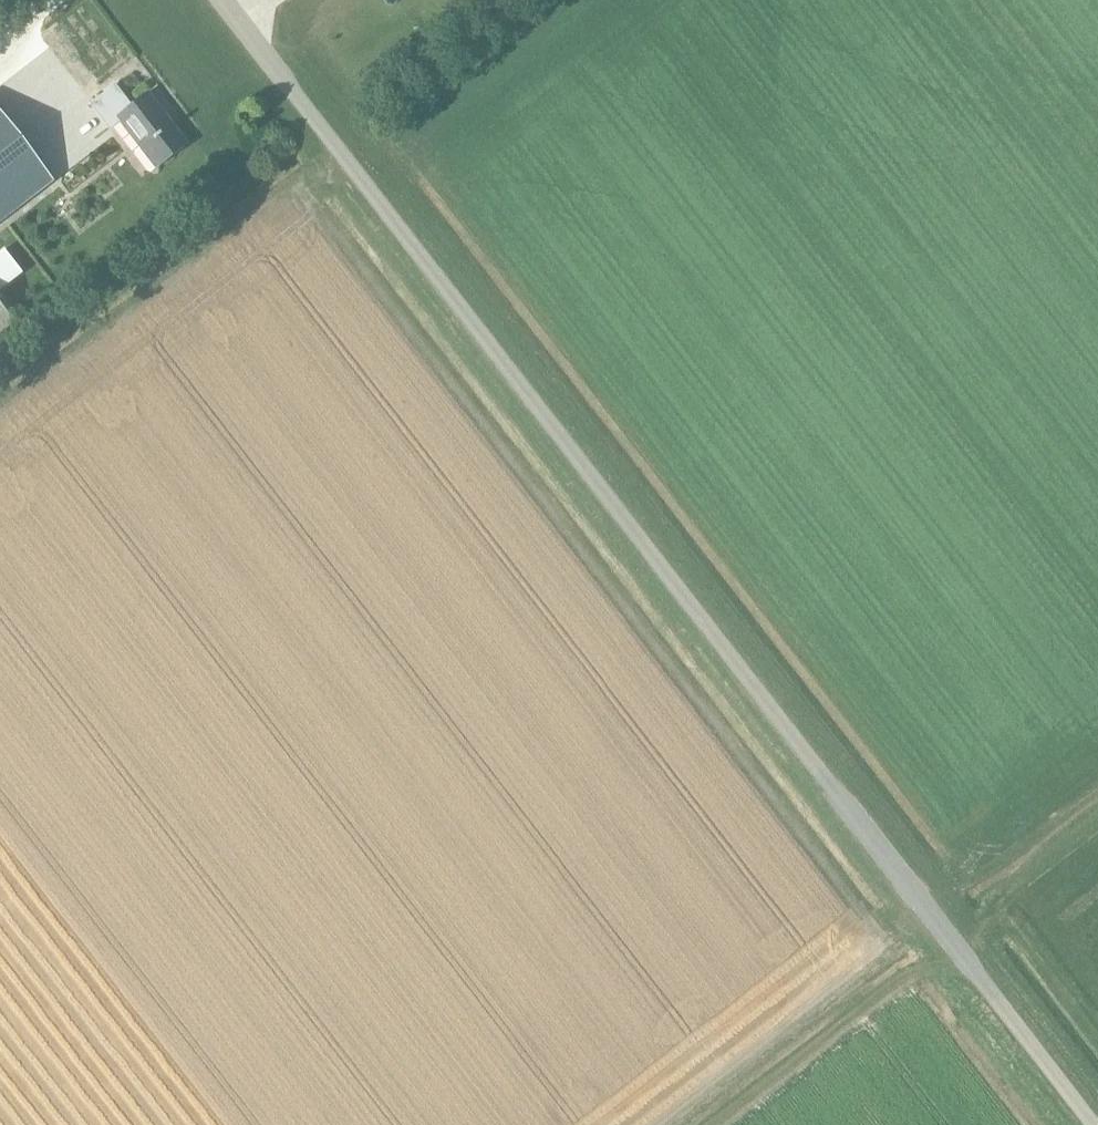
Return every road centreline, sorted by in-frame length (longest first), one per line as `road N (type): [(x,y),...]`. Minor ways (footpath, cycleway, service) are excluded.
road 1 (unclassified): [(1097,1123),(221,0)]

